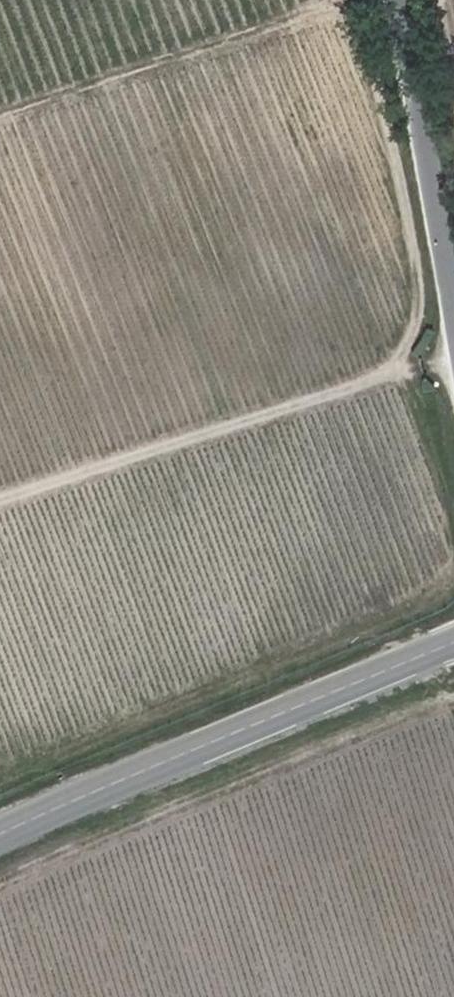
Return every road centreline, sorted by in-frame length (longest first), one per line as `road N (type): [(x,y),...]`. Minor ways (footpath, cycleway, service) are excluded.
road 1 (tertiary): [(0,840),(453,645)]
road 2 (track): [(453,689),(0,877)]
road 3 (unclassified): [(453,299),(406,0)]

